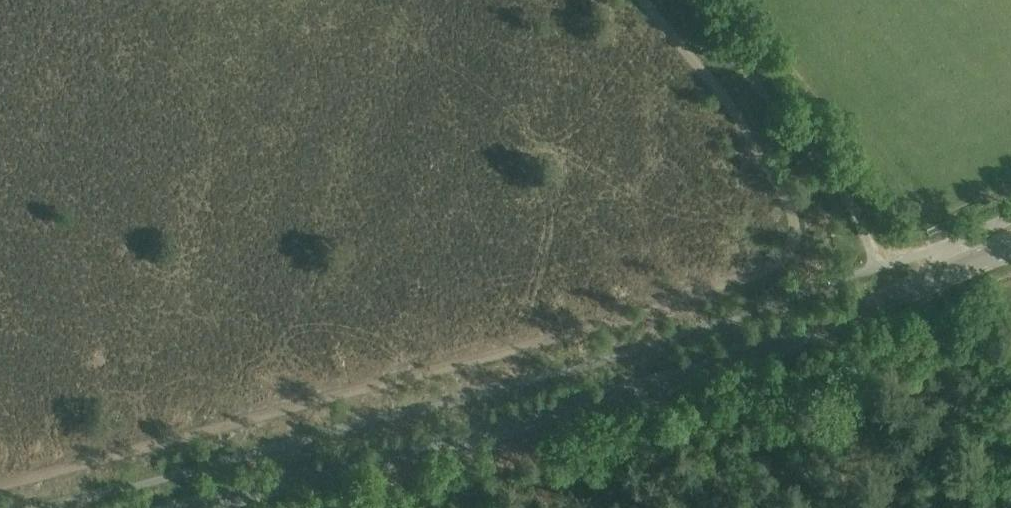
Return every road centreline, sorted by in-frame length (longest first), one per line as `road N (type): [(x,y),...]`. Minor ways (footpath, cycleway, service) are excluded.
road 1 (tertiary): [(206,507),(503,428),(748,348),(1010,245)]

